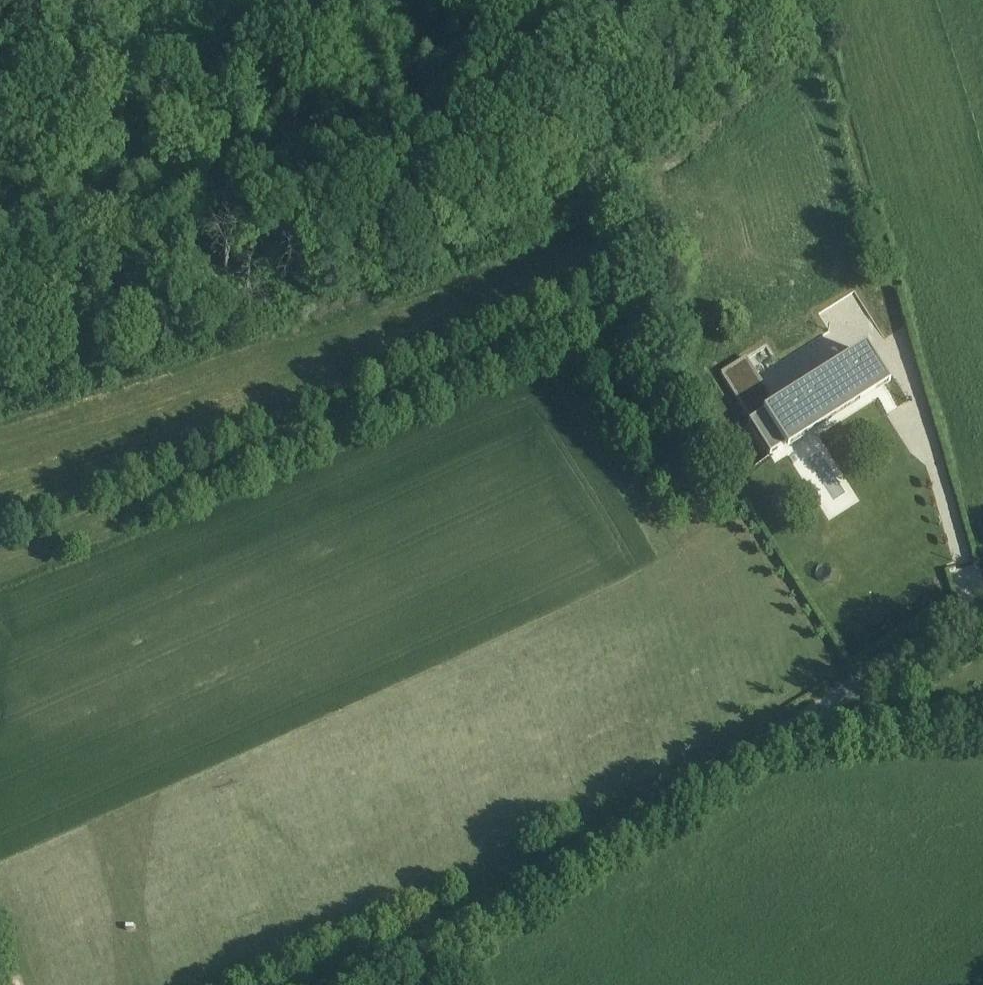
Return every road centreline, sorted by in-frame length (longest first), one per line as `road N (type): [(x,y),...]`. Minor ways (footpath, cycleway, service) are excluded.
road 1 (unclassified): [(350,984),(785,736),(982,609)]

